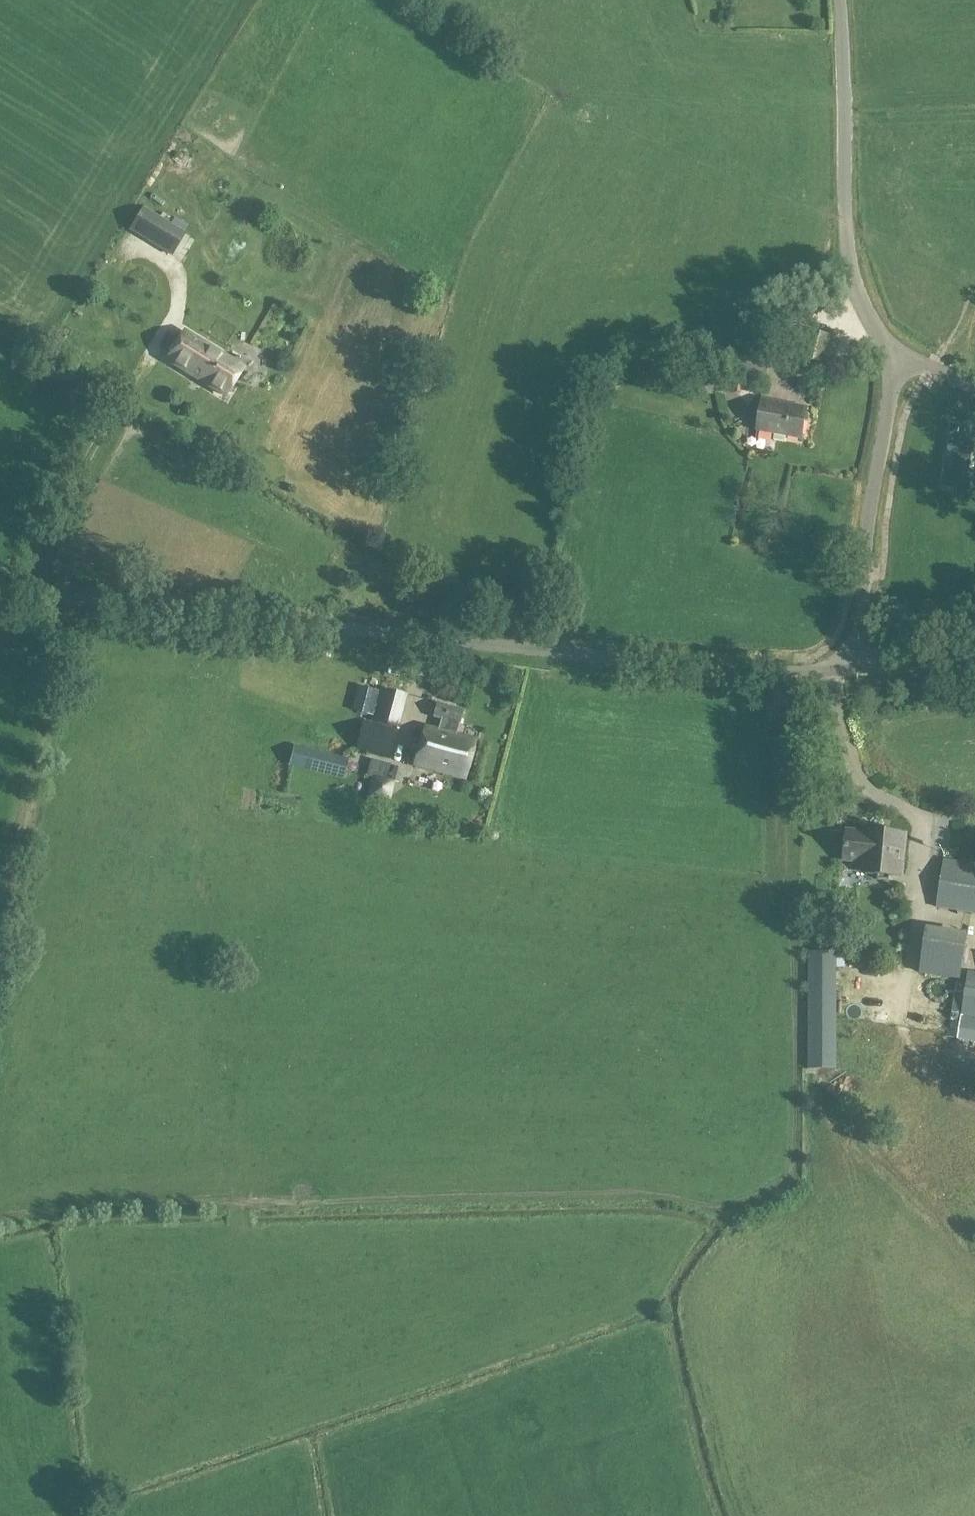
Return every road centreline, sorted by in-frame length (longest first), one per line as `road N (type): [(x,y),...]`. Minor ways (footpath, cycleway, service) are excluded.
road 1 (unclassified): [(834,671),(571,655),(0,595)]
road 2 (unclassified): [(834,671),(866,617),(870,521),(894,379),(889,350),(853,287),(845,240),(841,0)]
road 3 (unclassified): [(974,656),(834,671)]

